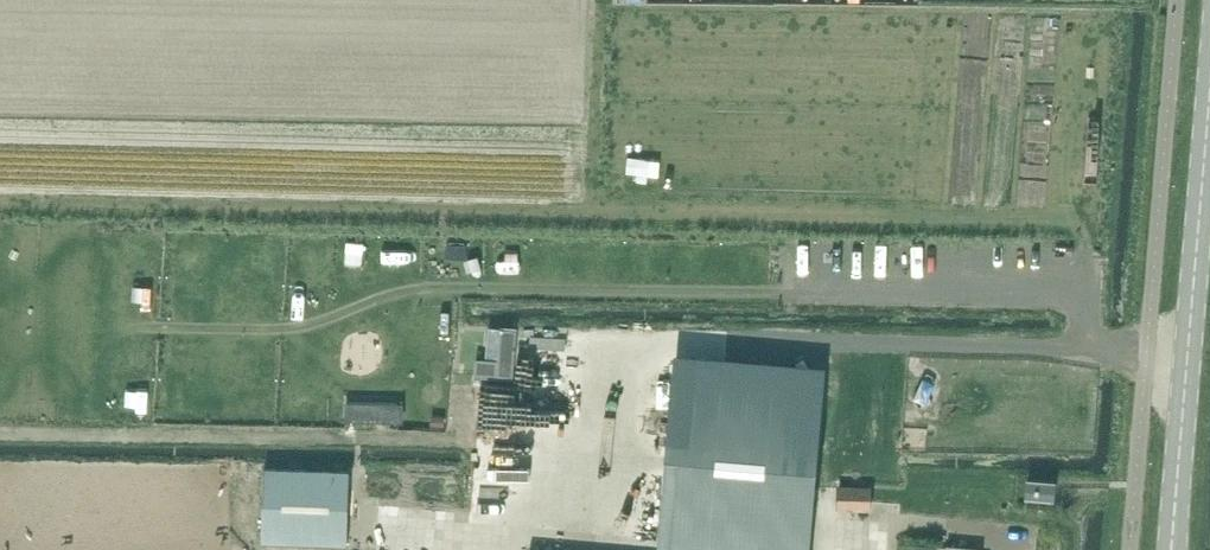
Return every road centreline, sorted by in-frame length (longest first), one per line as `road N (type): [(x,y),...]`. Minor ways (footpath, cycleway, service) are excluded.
road 1 (tertiary): [(1174,549),(1209,103)]

